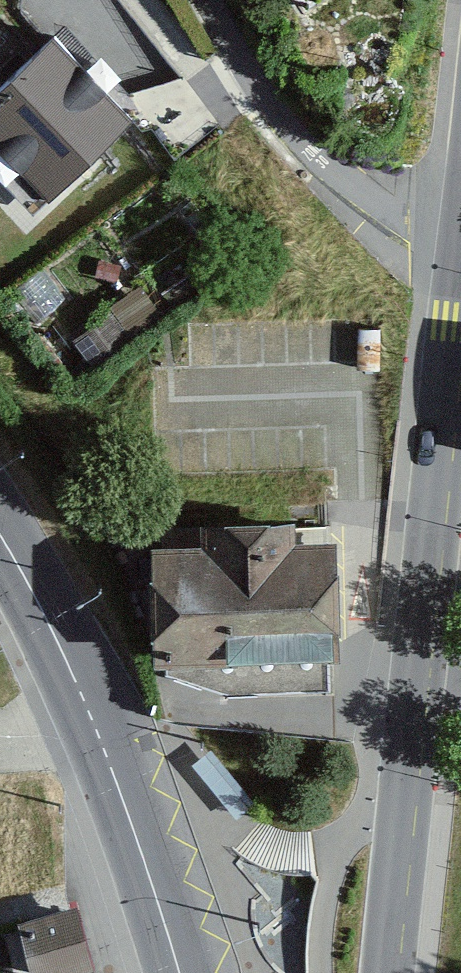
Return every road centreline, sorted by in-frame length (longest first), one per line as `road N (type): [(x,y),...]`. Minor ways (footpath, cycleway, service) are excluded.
road 1 (unclassified): [(460,258),(387,972)]
road 2 (secondary): [(178,972),(84,702),(0,535)]
road 3 (residential): [(460,256),(336,178),(268,101),(209,0)]

